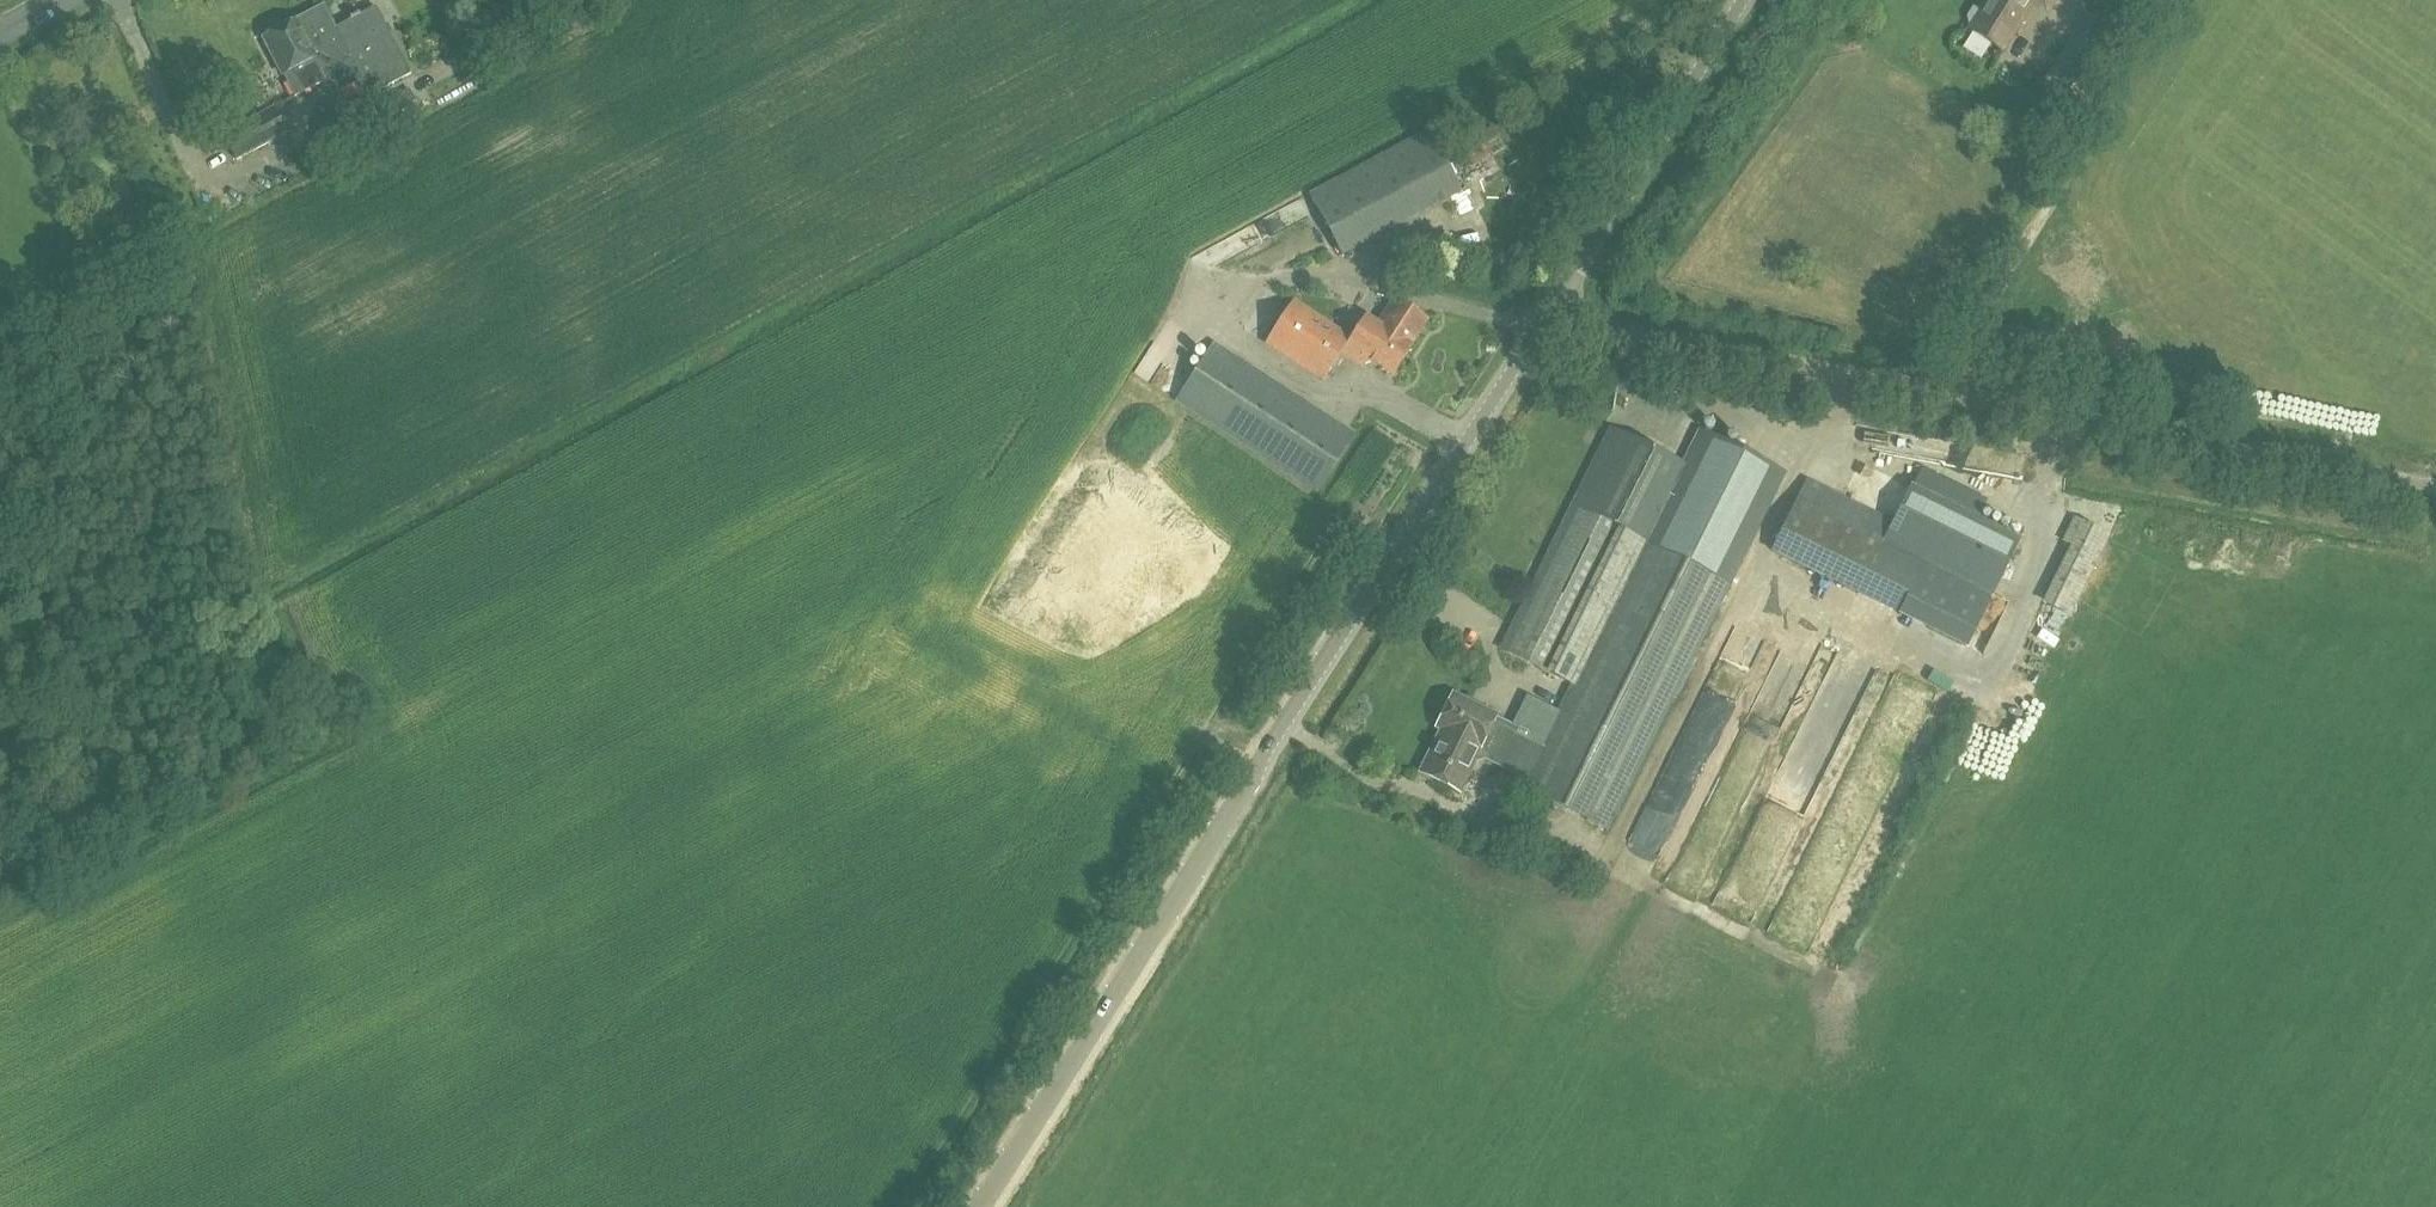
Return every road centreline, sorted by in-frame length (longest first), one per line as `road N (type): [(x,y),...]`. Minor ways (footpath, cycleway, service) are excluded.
road 1 (unclassified): [(983,1206),(1342,627),(1545,318)]
road 2 (unclassified): [(2435,482),(1545,318)]
road 3 (unclassified): [(1545,318),(1744,0)]

